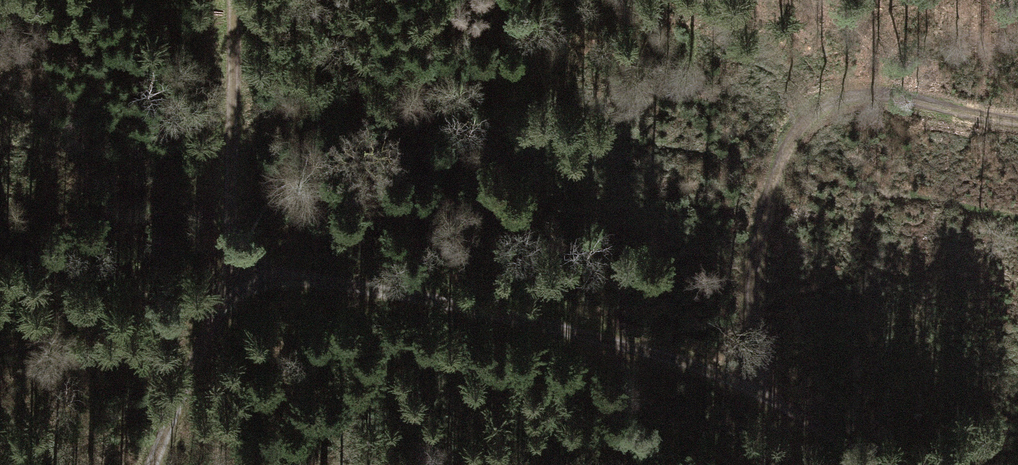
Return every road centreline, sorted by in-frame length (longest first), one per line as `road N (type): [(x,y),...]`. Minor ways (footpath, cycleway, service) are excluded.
road 1 (track): [(864,464),(768,404),(571,328),(351,282),(229,296)]
road 2 (track): [(1017,122),(884,96),(829,104),(808,119),(780,161),(729,389)]
road 3 (track): [(155,464),(229,296),(234,0)]

